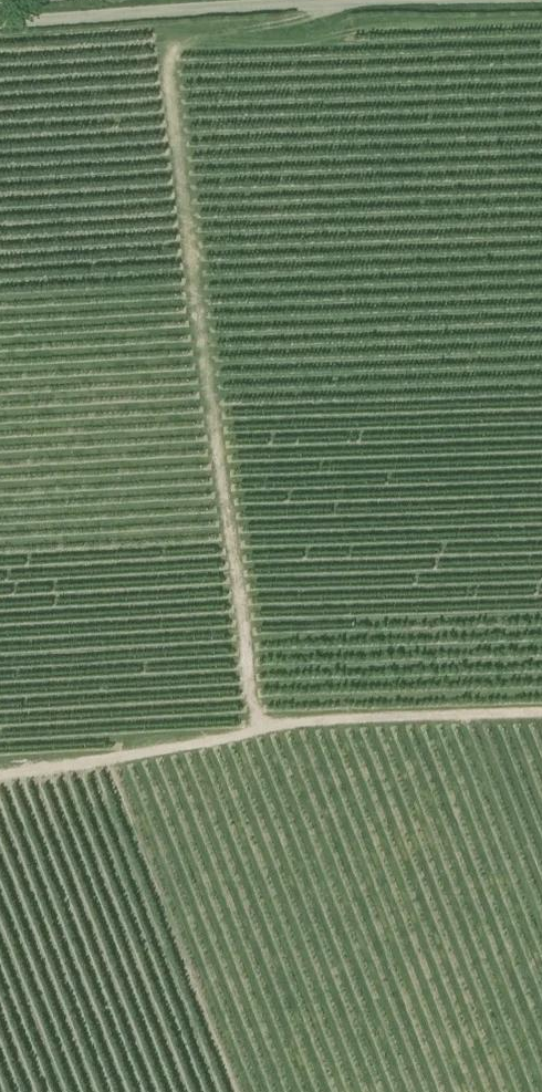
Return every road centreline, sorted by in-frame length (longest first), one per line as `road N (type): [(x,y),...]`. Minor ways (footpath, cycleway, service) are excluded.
road 1 (track): [(346,0),(286,23),(215,35),(171,56),(176,166),(249,727),(541,714)]
road 2 (unclassified): [(0,23),(356,0)]
road 3 (track): [(249,727),(0,775)]

